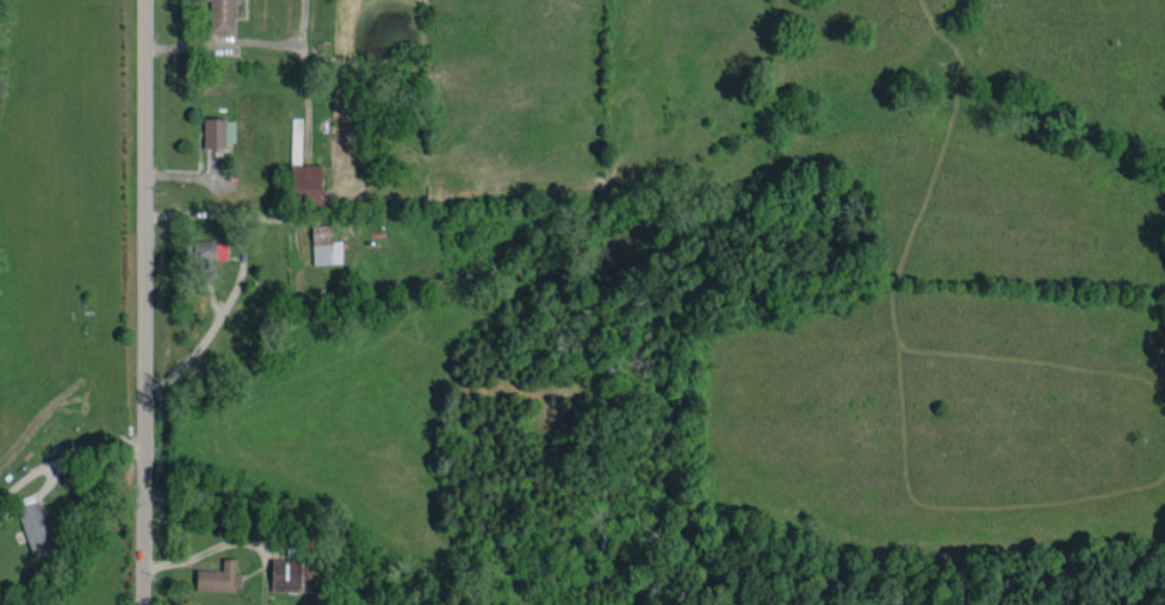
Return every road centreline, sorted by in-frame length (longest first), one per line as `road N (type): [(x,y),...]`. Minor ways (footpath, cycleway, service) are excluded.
road 1 (tertiary): [(145,604),(147,0)]
road 2 (residential): [(147,66),(304,42),(358,48),(414,1)]

